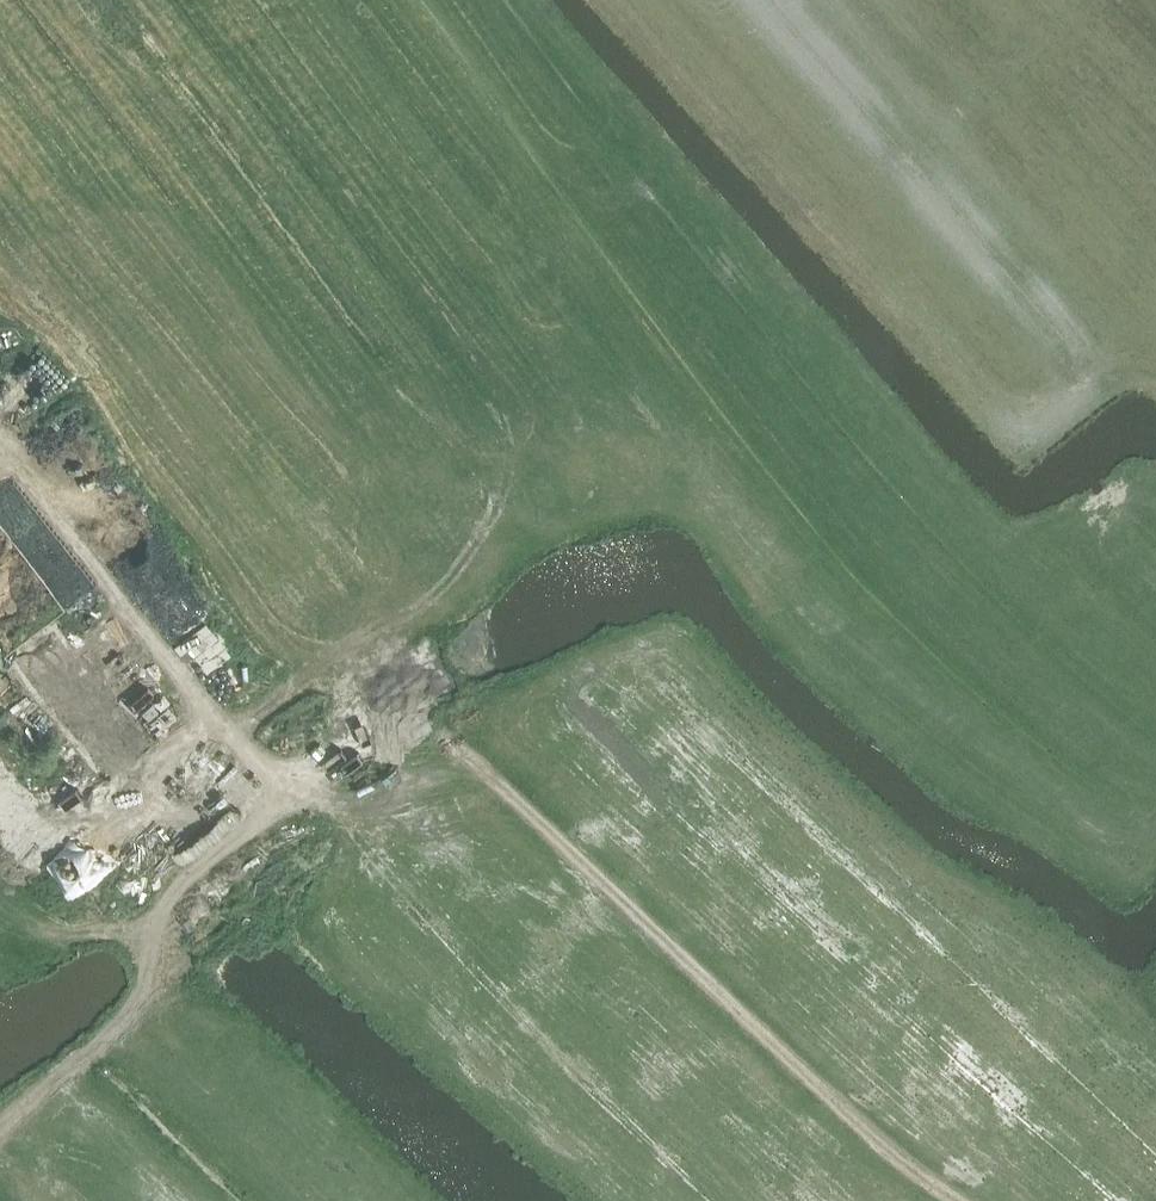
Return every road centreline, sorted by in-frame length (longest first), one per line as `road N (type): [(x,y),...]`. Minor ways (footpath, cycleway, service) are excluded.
road 1 (track): [(959,1200),(858,1123),(449,744),(386,746),(293,776),(266,772),(0,442)]
road 2 (track): [(0,1126),(144,1002),(155,917),(258,821),(281,774)]

